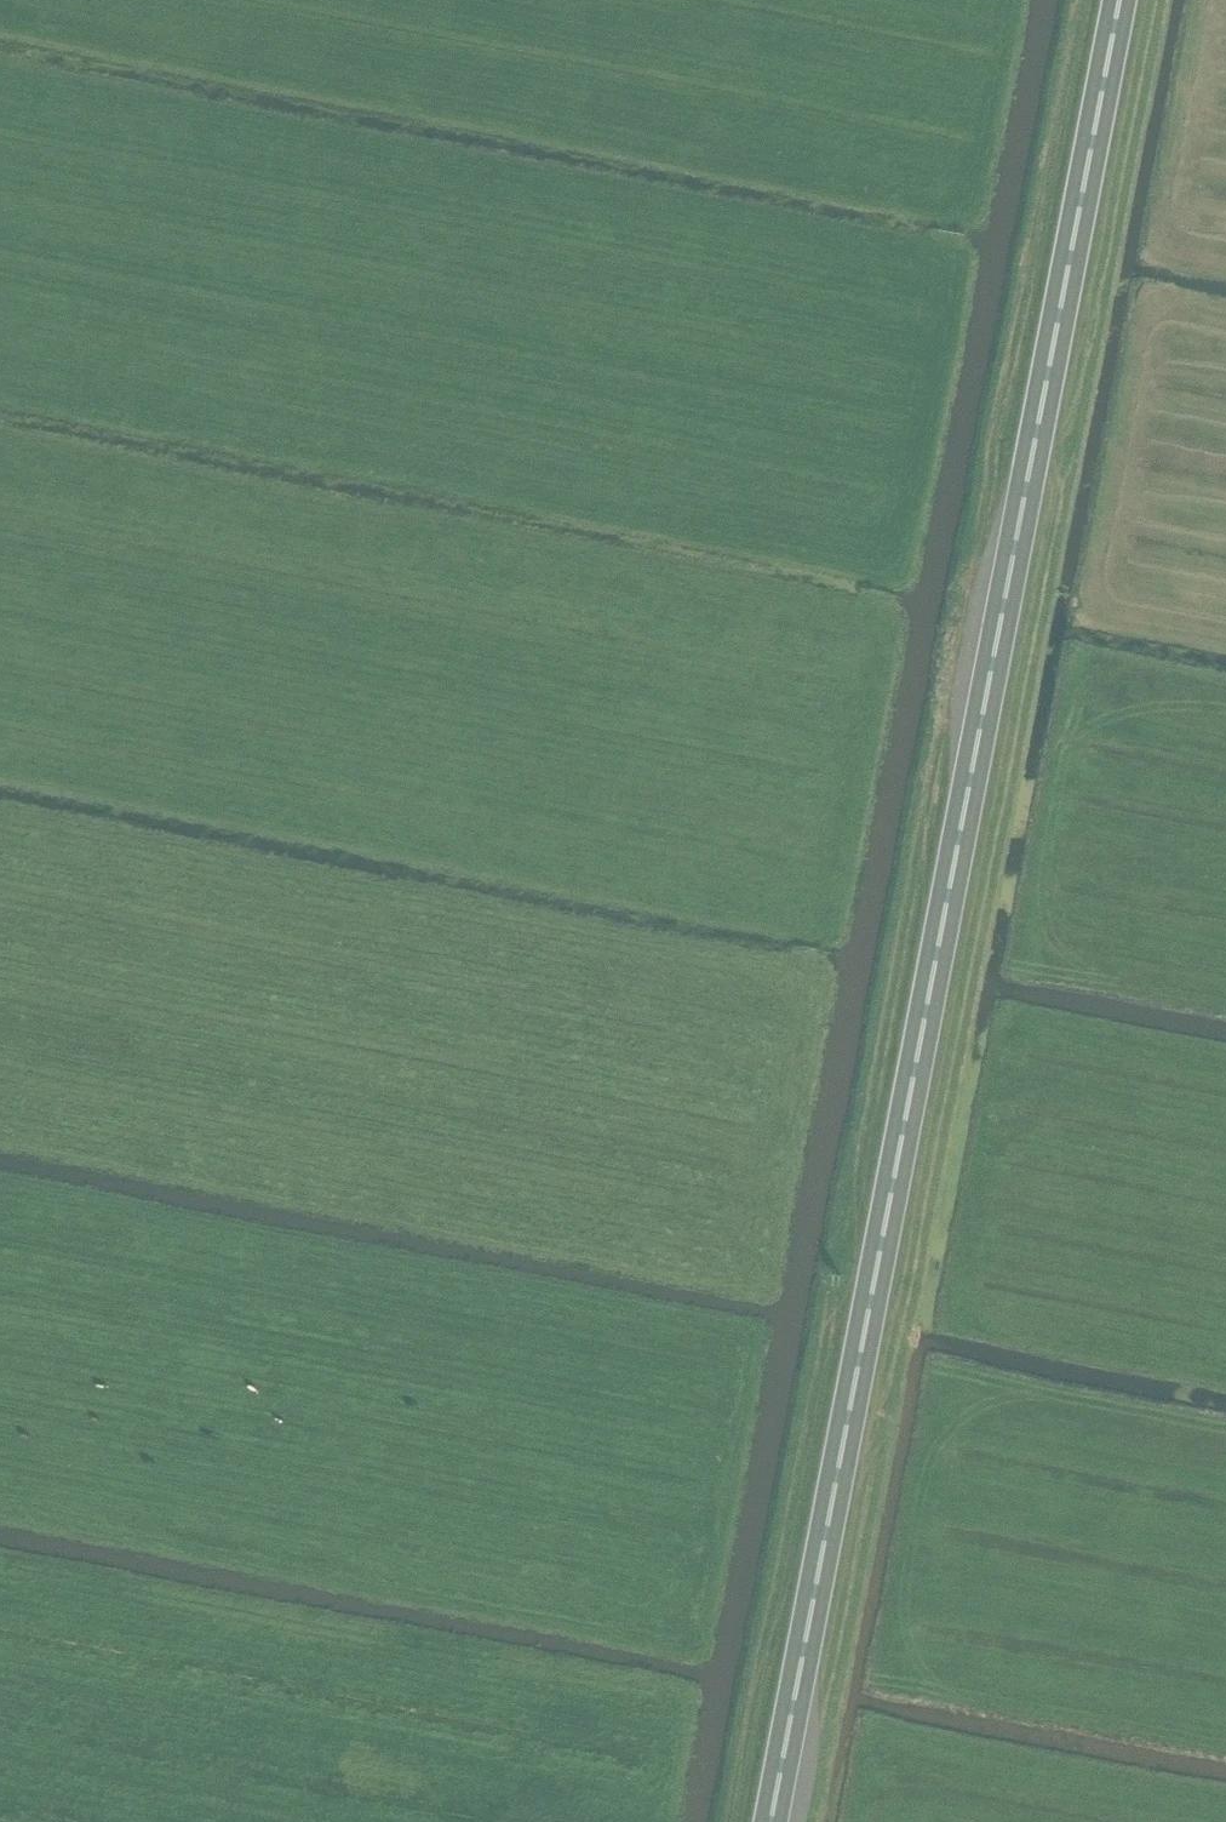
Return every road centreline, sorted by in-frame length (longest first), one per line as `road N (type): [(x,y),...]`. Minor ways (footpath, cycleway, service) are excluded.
road 1 (trunk): [(773,1821),(1123,0)]

